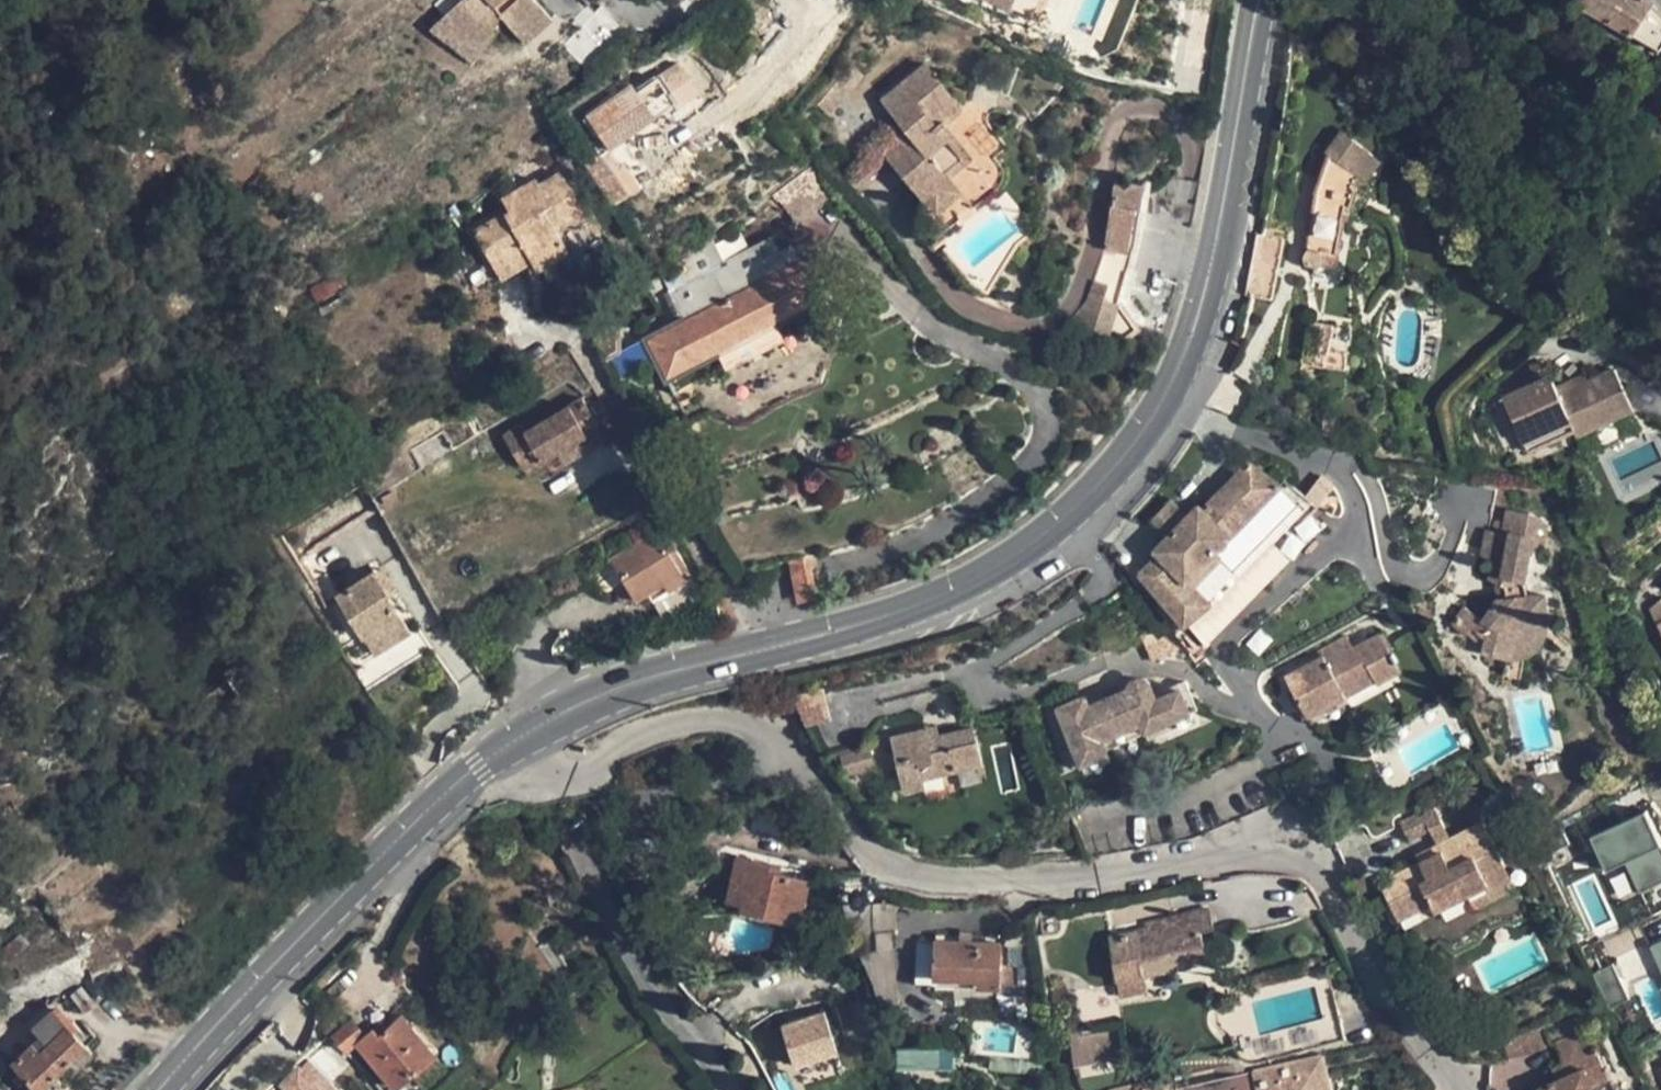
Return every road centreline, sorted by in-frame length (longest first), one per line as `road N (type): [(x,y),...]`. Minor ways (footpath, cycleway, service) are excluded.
road 1 (residential): [(507,743),(531,769),(564,781),(590,774),(619,746),(663,724),(716,714),(752,722),(792,747),(864,840),(904,867),(946,878),(1055,883),(1233,853),(1290,860),(1329,886),(1458,1089)]
road 2 (secondary): [(507,743),(638,680),(851,628),(951,592),(1031,548),(1104,486),(1159,420),(1193,343),(1249,46)]
road 3 (secondary): [(155,1089),(396,839),(507,743)]

